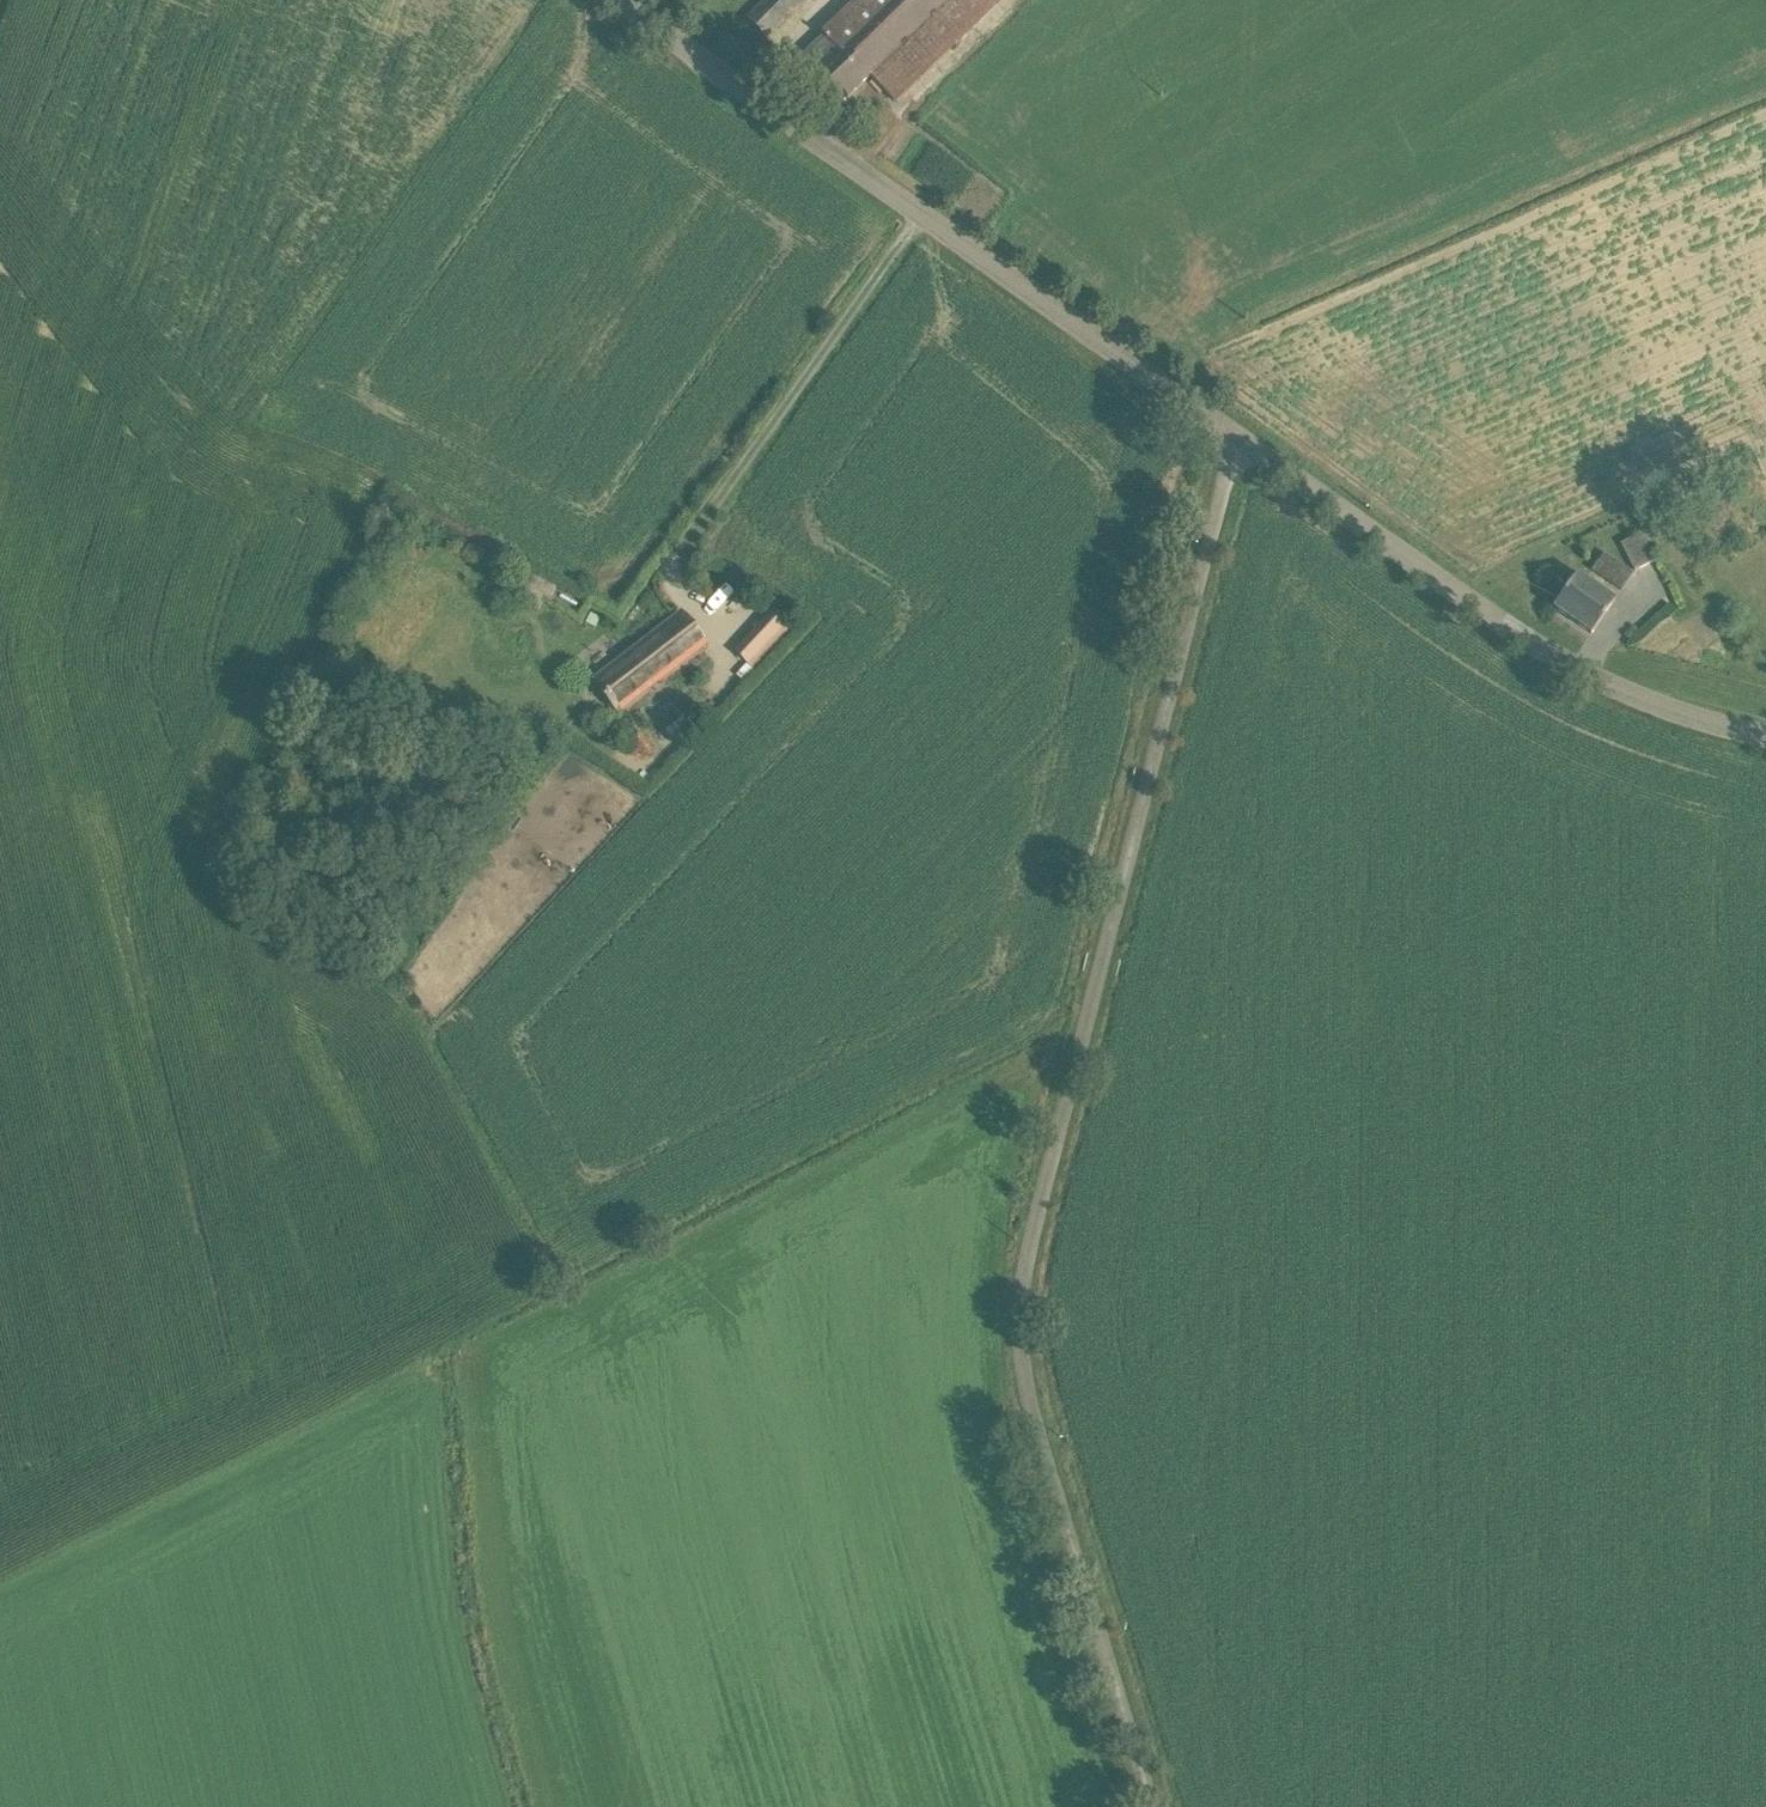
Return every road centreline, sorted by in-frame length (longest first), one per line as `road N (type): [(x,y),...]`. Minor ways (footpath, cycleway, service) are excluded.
road 1 (unclassified): [(1236,438),(1025,1267),(1023,1355),(1039,1432),(1153,1806)]
road 2 (unclassified): [(616,0),(1236,438)]
road 3 (unclassified): [(1236,438),(1596,682),(1765,737)]

